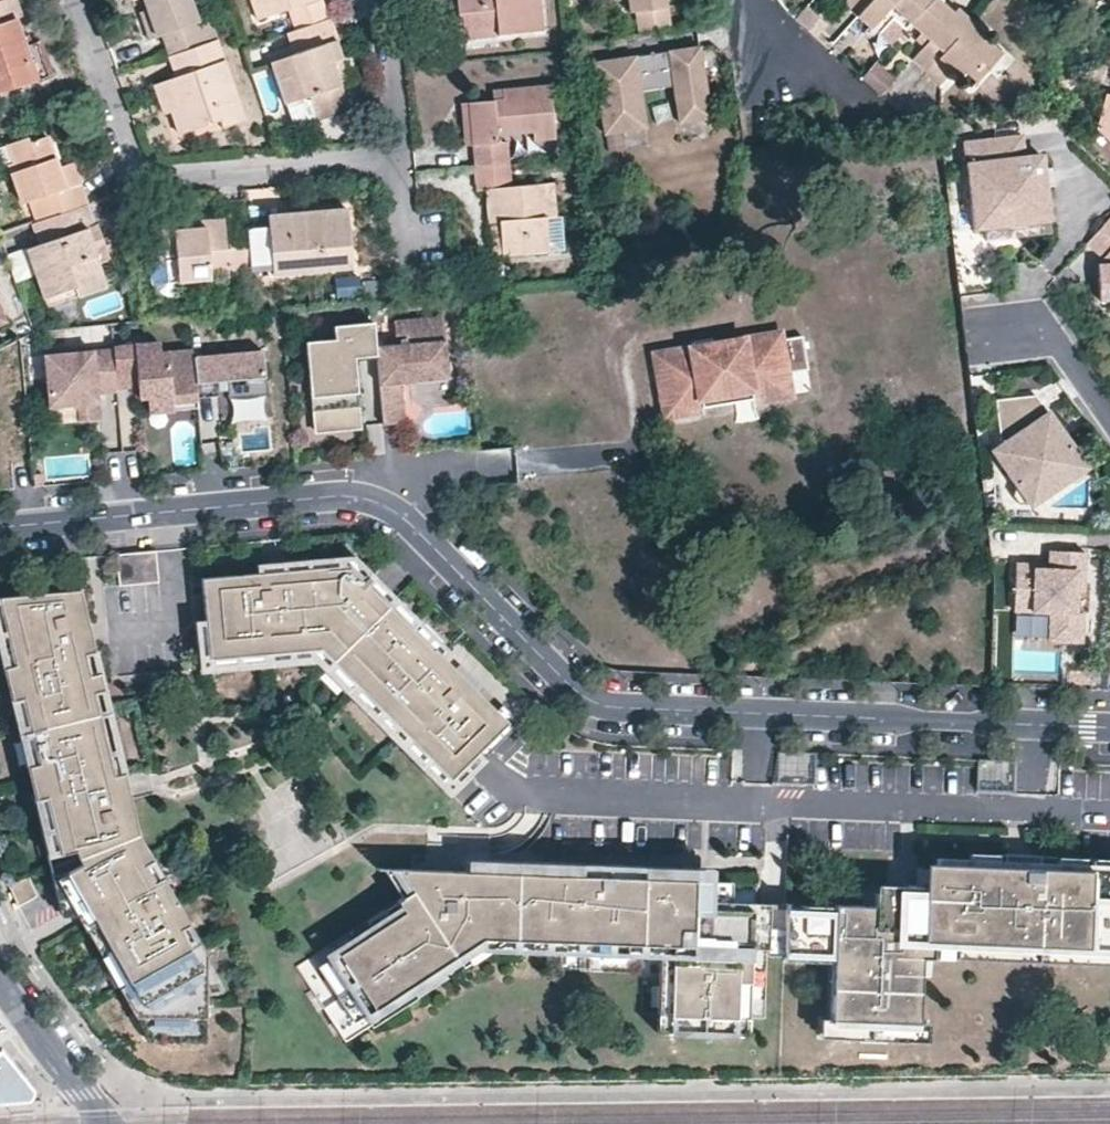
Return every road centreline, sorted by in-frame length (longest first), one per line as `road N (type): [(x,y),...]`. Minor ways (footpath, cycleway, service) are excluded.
road 1 (residential): [(0,528),(366,498),(393,510),(600,709),(1109,729)]
road 2 (residential): [(75,0),(132,166),(154,181),(399,161)]
road 3 (residential): [(0,980),(103,1123)]
road 4 (residential): [(872,114),(773,42),(744,0)]
road 5 (residential): [(989,329),(1041,323),(1109,420)]
road 6 (residential): [(384,0),(399,161)]

